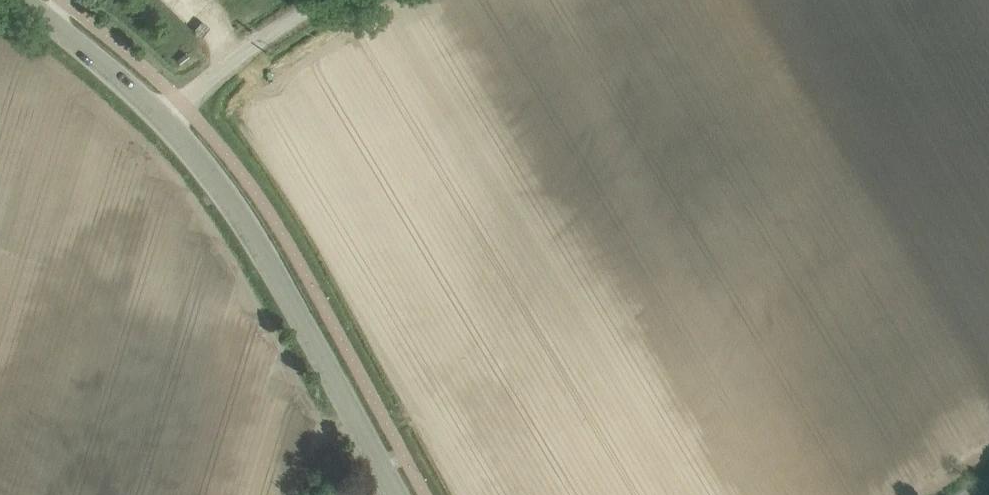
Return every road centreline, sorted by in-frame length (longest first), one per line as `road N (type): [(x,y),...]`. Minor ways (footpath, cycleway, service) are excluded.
road 1 (tertiary): [(398,494),(257,233),(196,150),(27,0)]

